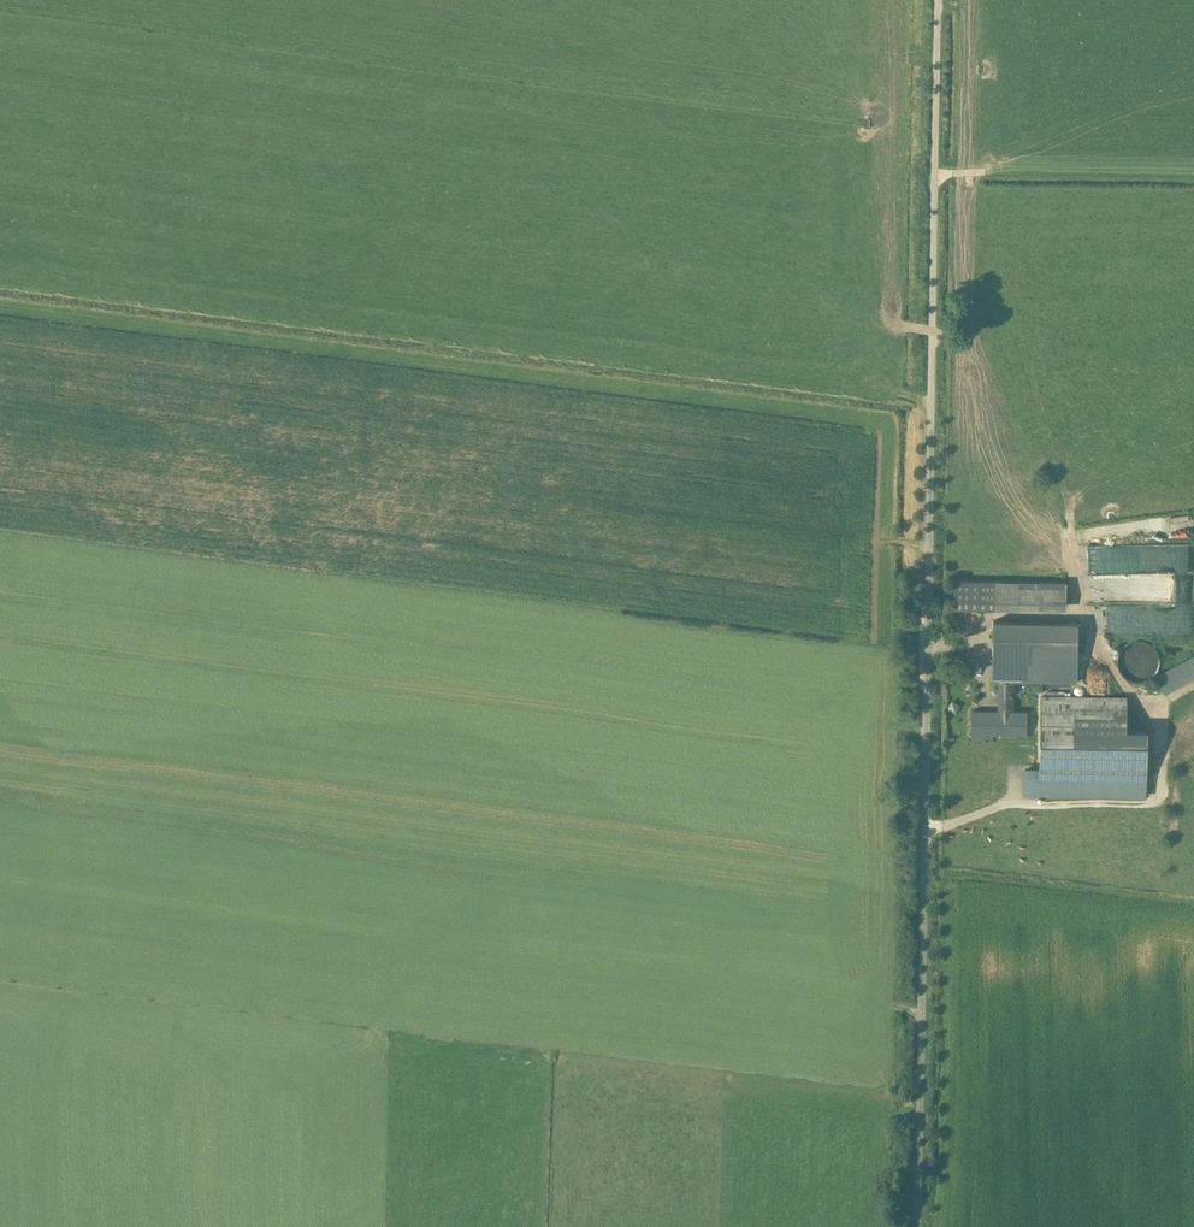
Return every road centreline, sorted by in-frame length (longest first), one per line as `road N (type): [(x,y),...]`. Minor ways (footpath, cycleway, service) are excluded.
road 1 (unclassified): [(917,1226),(936,0)]

